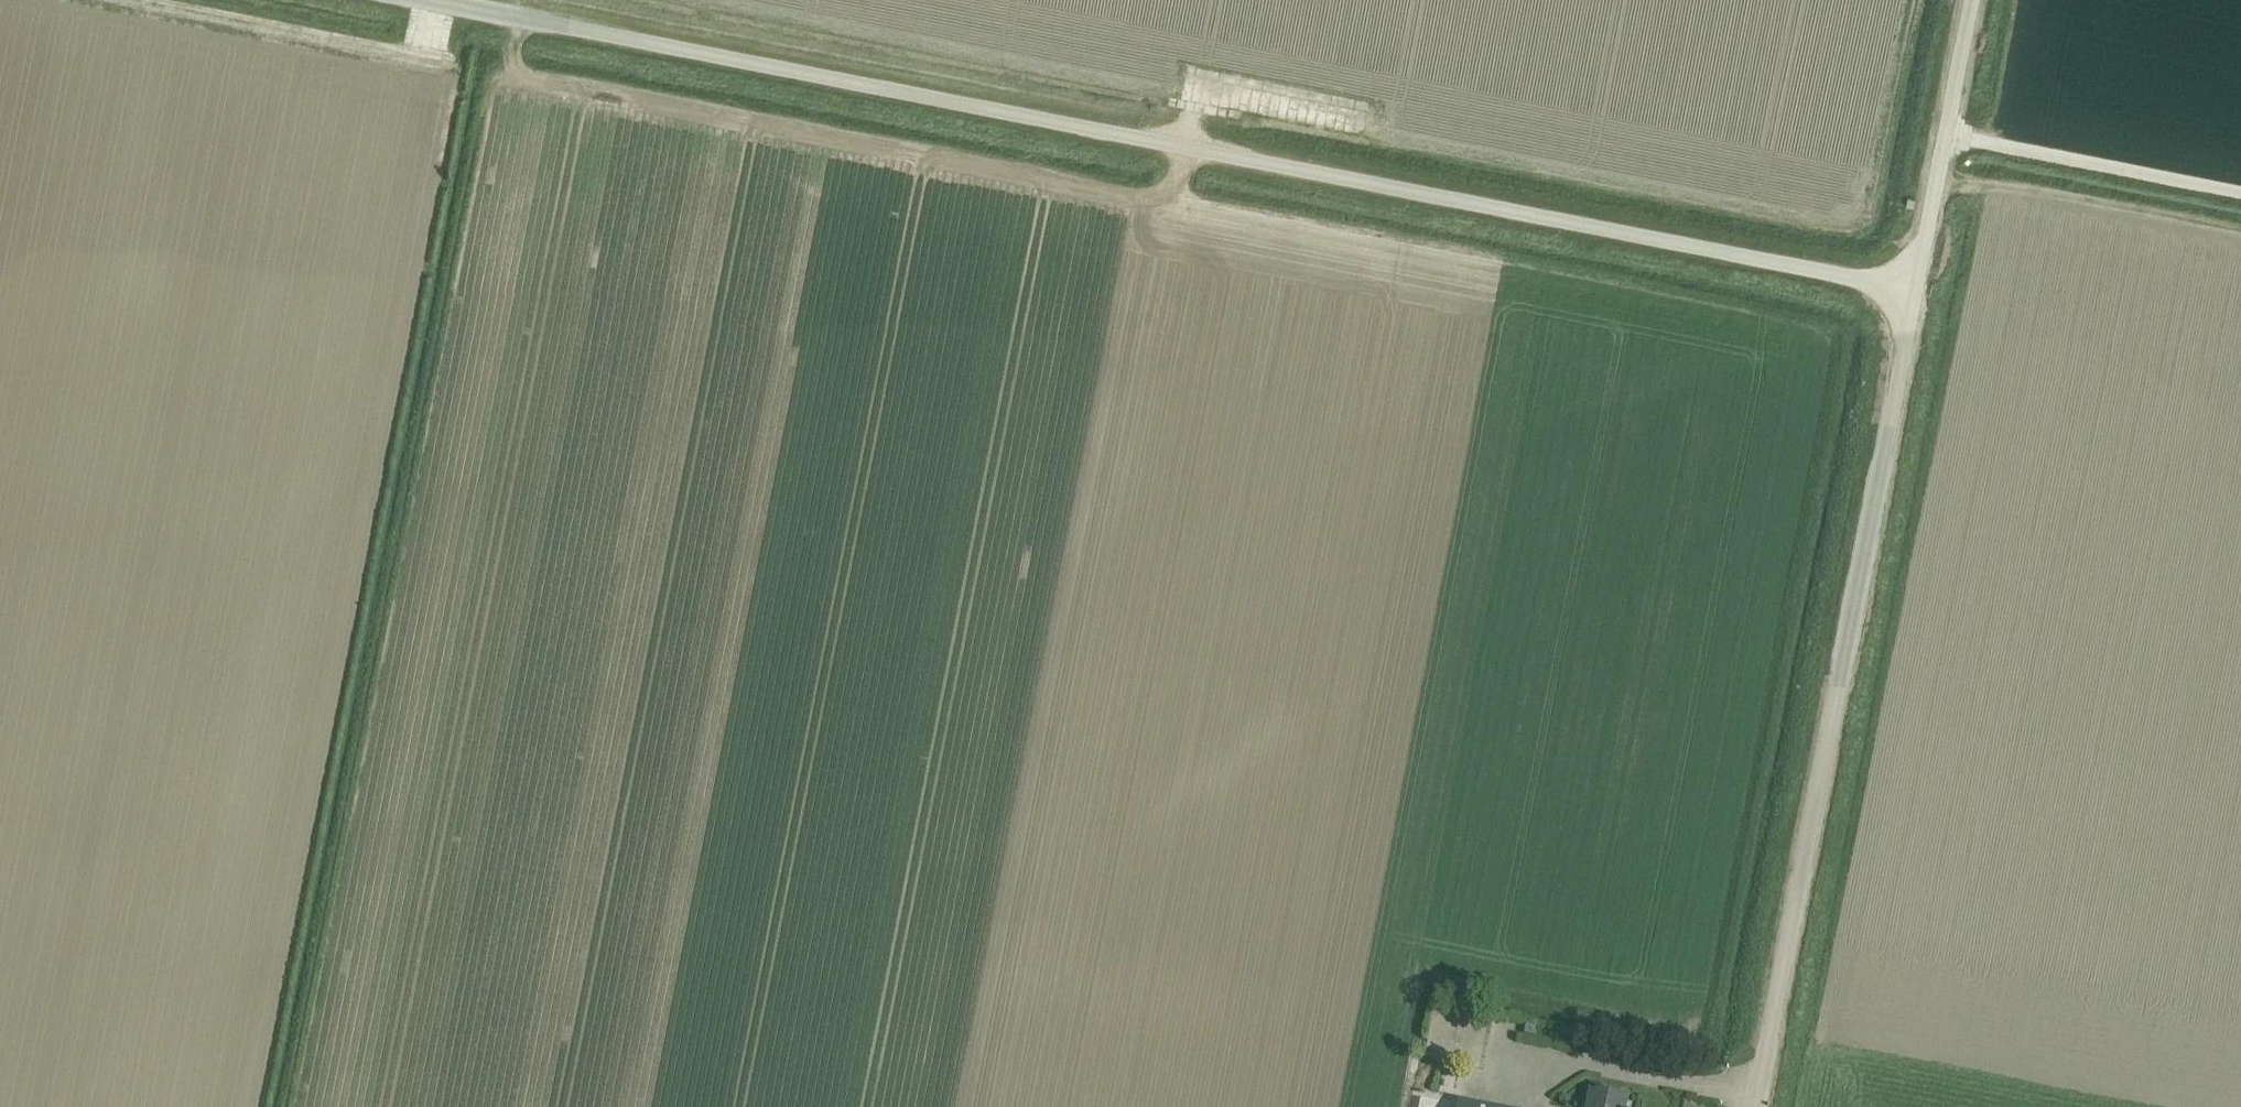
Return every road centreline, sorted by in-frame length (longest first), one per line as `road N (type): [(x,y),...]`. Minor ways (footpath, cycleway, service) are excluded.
road 1 (unclassified): [(435,0),(1913,289)]
road 2 (unclassified): [(1755,1106),(1913,289)]
road 3 (unclassified): [(2240,190),(1946,136)]
road 4 (unclassified): [(1913,289),(1946,136)]
road 5 (unclassified): [(1946,136),(1972,0)]

